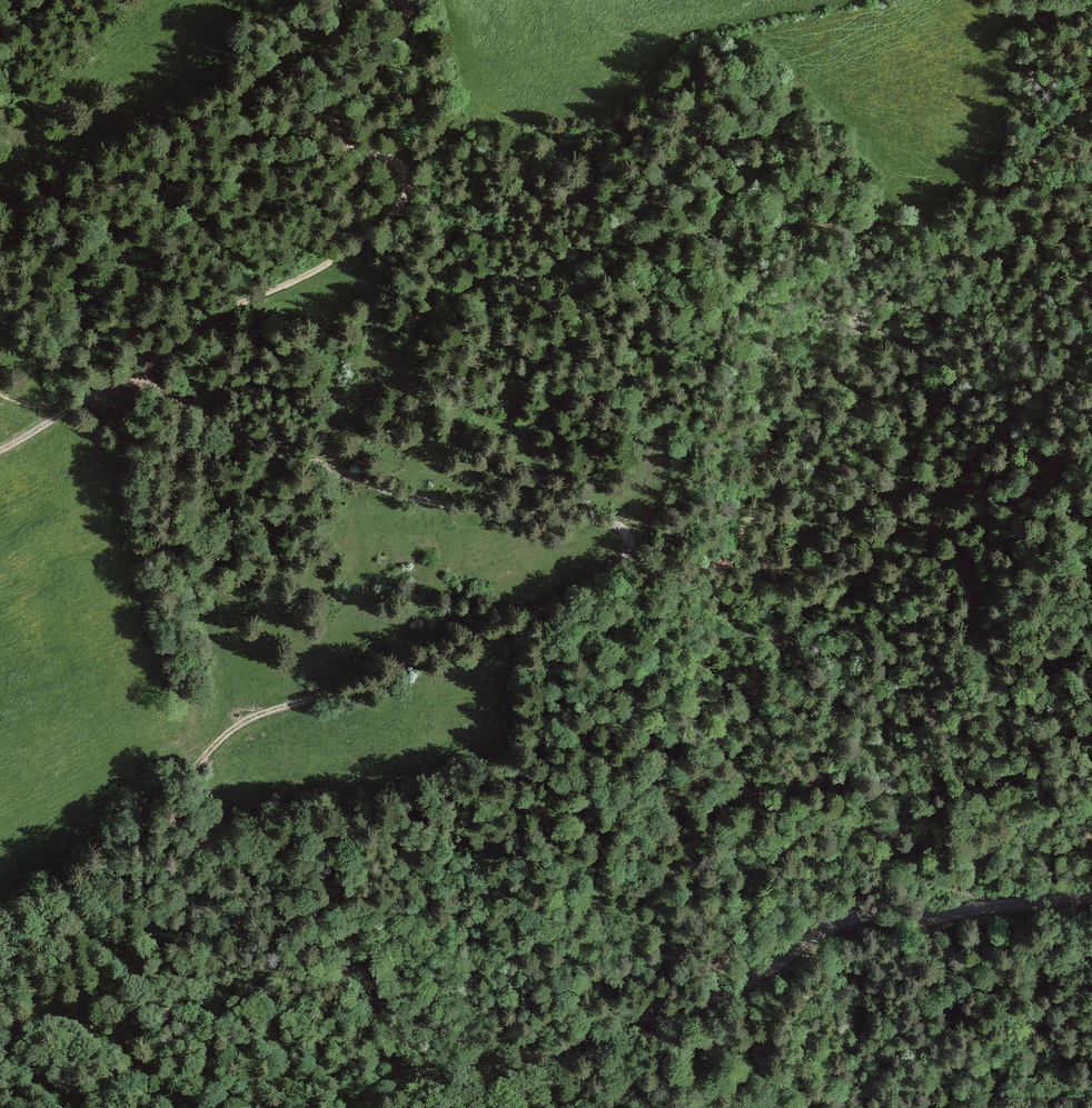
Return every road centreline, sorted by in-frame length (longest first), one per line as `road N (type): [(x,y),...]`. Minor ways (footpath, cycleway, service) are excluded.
road 1 (track): [(0,929),(154,815),(230,731),(371,684),(508,626),(628,560),(623,524),(427,501),(125,385)]
road 2 (track): [(314,271),(407,289),(469,288),(680,234),(762,227),(968,232),(1010,218),(1091,299)]
road 3 (unclassified): [(359,1107),(389,1087),(482,1072),(742,985),(834,921),(873,910),(974,911),(1091,898)]
road 4 (track): [(400,0),(409,11),(404,37),(333,111),(347,142),(408,176),(385,221),(338,259),(224,309),(125,385),(0,446)]

